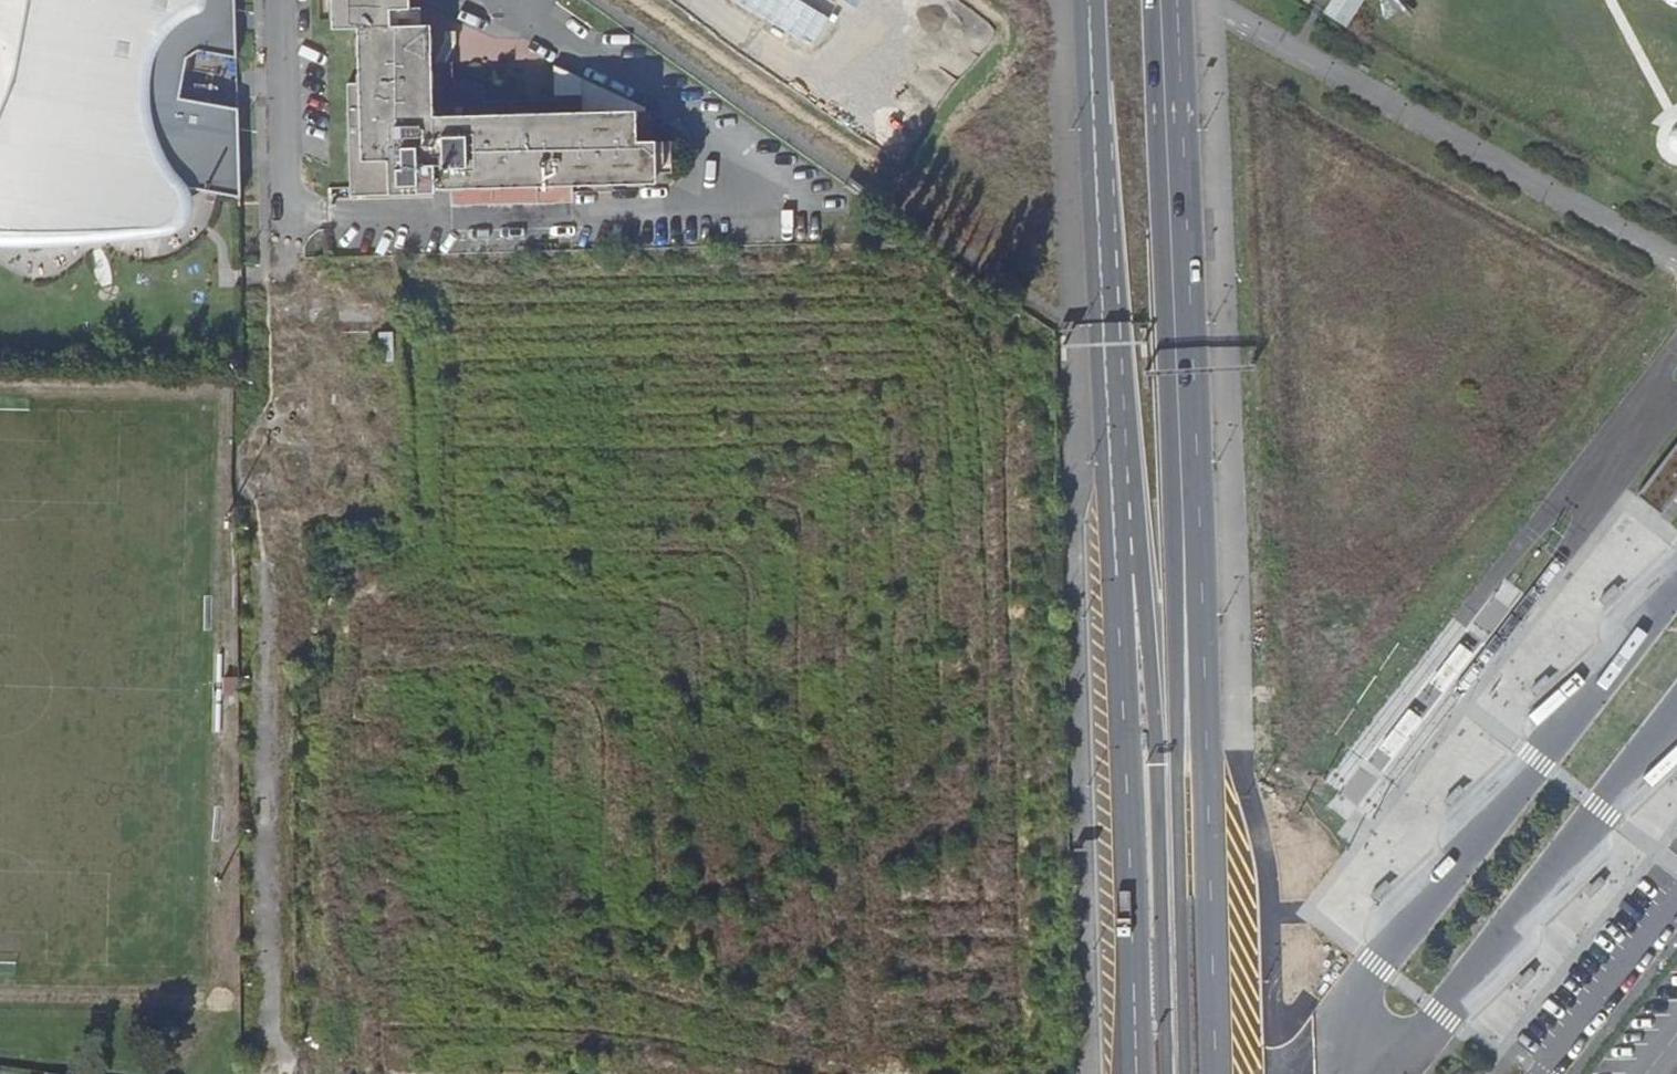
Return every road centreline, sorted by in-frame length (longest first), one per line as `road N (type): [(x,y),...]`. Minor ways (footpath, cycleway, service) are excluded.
road 1 (primary): [(1089,0),(1133,1073)]
road 2 (primary): [(1216,1073),(1177,0)]
road 3 (unclassified): [(281,0),(289,246)]

